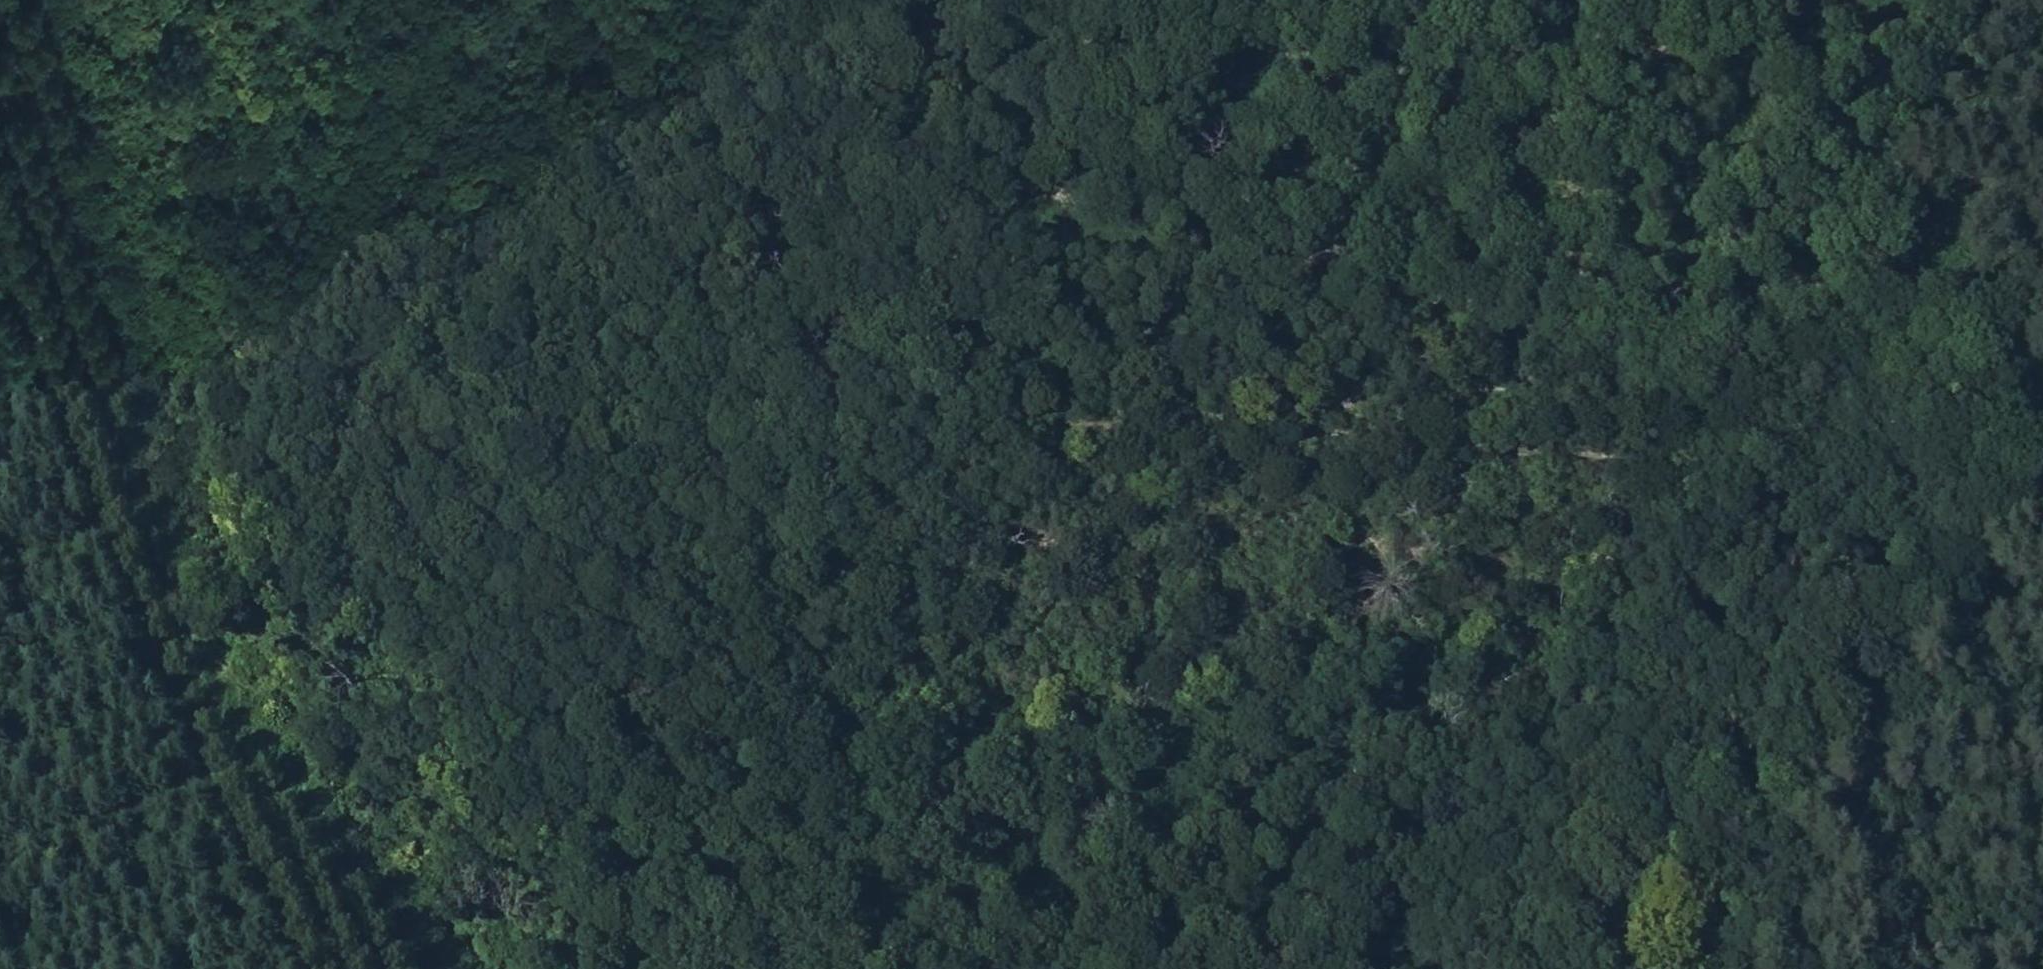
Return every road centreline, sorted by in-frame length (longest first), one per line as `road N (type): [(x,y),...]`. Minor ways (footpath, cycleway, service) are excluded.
road 1 (track): [(267,968),(0,232)]

